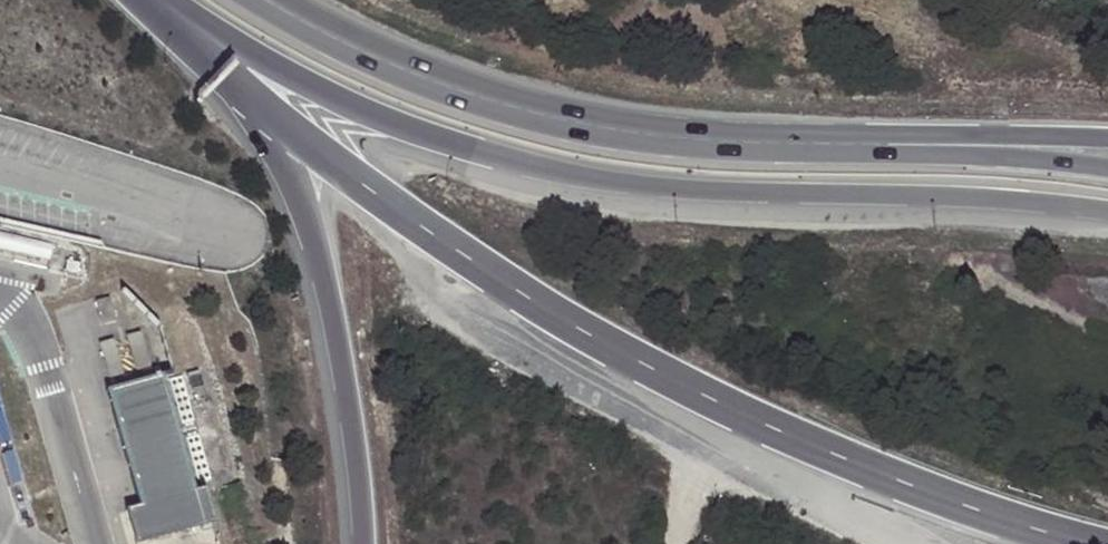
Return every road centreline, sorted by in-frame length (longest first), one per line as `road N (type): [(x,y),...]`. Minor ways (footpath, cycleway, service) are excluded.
road 1 (motorway): [(246,95),(529,298),(645,365),(907,484),(1090,543)]
road 2 (secondary): [(191,21),(387,122),(587,177),(687,190),(1107,210)]
road 3 (motorway): [(246,95),(290,179),(317,254),(340,357),(364,543)]
road 4 (secondary): [(1107,169),(675,135)]
road 5 (secondary): [(675,135),(476,96),(379,58),(268,0)]
road 6 (motorway): [(1107,137),(675,135)]
road 7 (residential): [(0,170),(228,232)]

